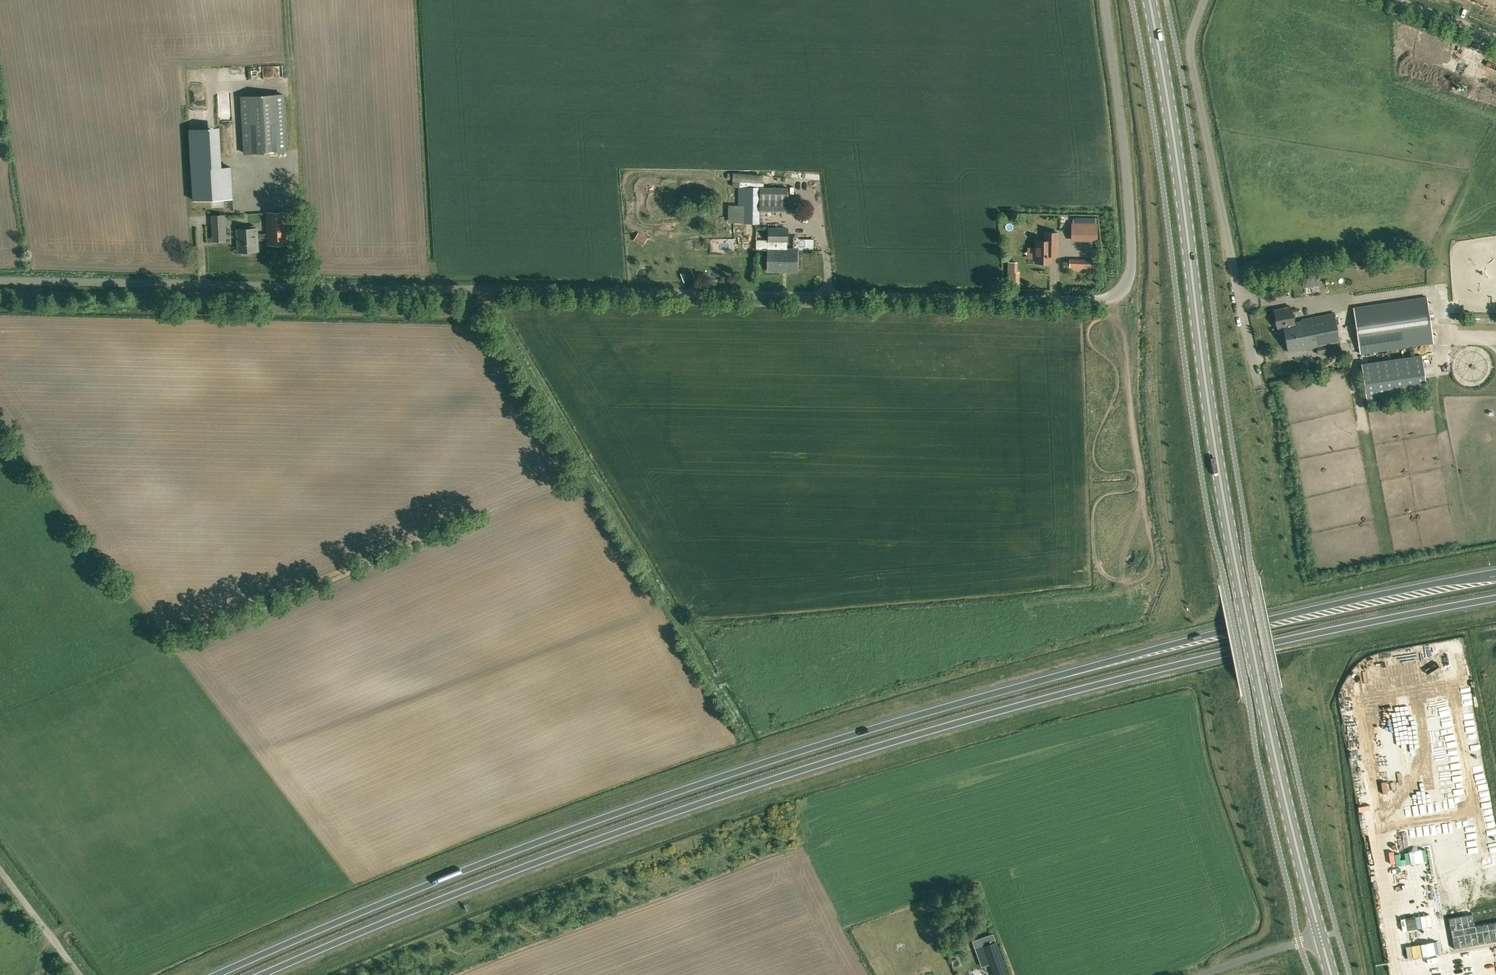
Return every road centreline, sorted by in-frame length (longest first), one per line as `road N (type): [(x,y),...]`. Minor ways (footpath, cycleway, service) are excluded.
road 1 (unclassified): [(1102,0),(1132,265),(1126,286),(1109,296),(0,277)]
road 2 (trunk): [(1495,574),(1206,635),(891,722),(459,874),(217,974)]
road 3 (trunk): [(265,974),(467,889),(721,796),(1002,710),(1495,598)]
road 4 (secondary): [(1320,935),(1222,485),(1149,0)]
road 5 (unclassified): [(1205,974),(1320,935)]

